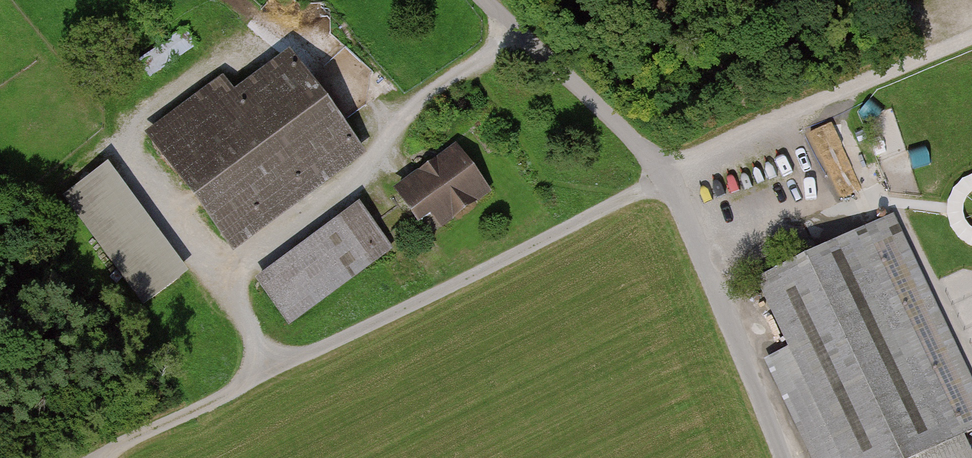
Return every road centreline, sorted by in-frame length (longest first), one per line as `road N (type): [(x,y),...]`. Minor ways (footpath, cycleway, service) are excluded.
road 1 (unclassified): [(479,0),(666,177),(780,457)]
road 2 (track): [(971,37),(666,177)]
road 3 (track): [(277,371),(117,457)]

